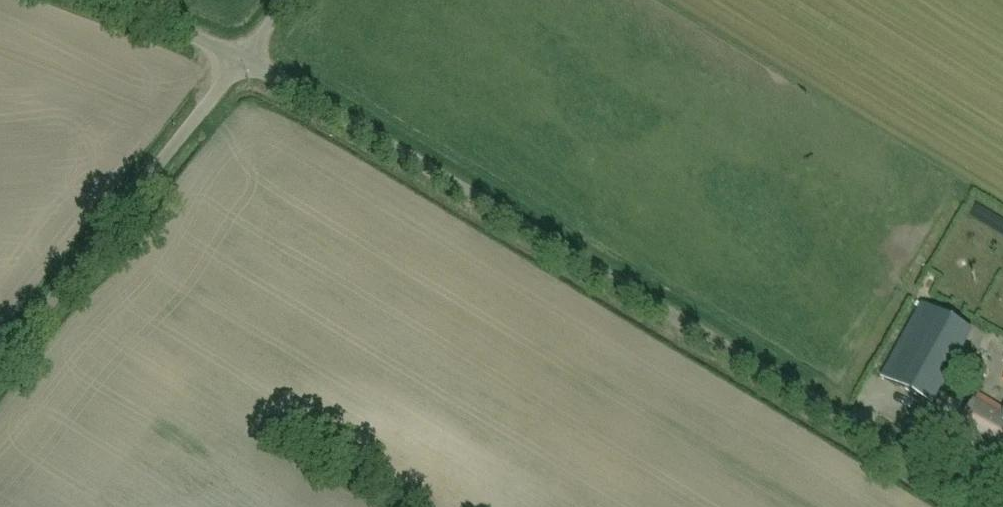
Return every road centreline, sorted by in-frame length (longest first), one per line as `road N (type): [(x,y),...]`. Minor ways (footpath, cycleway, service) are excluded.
road 1 (unclassified): [(991,506),(243,57)]
road 2 (unclassified): [(0,364),(243,57)]
road 3 (unclassified): [(243,57),(101,0)]

